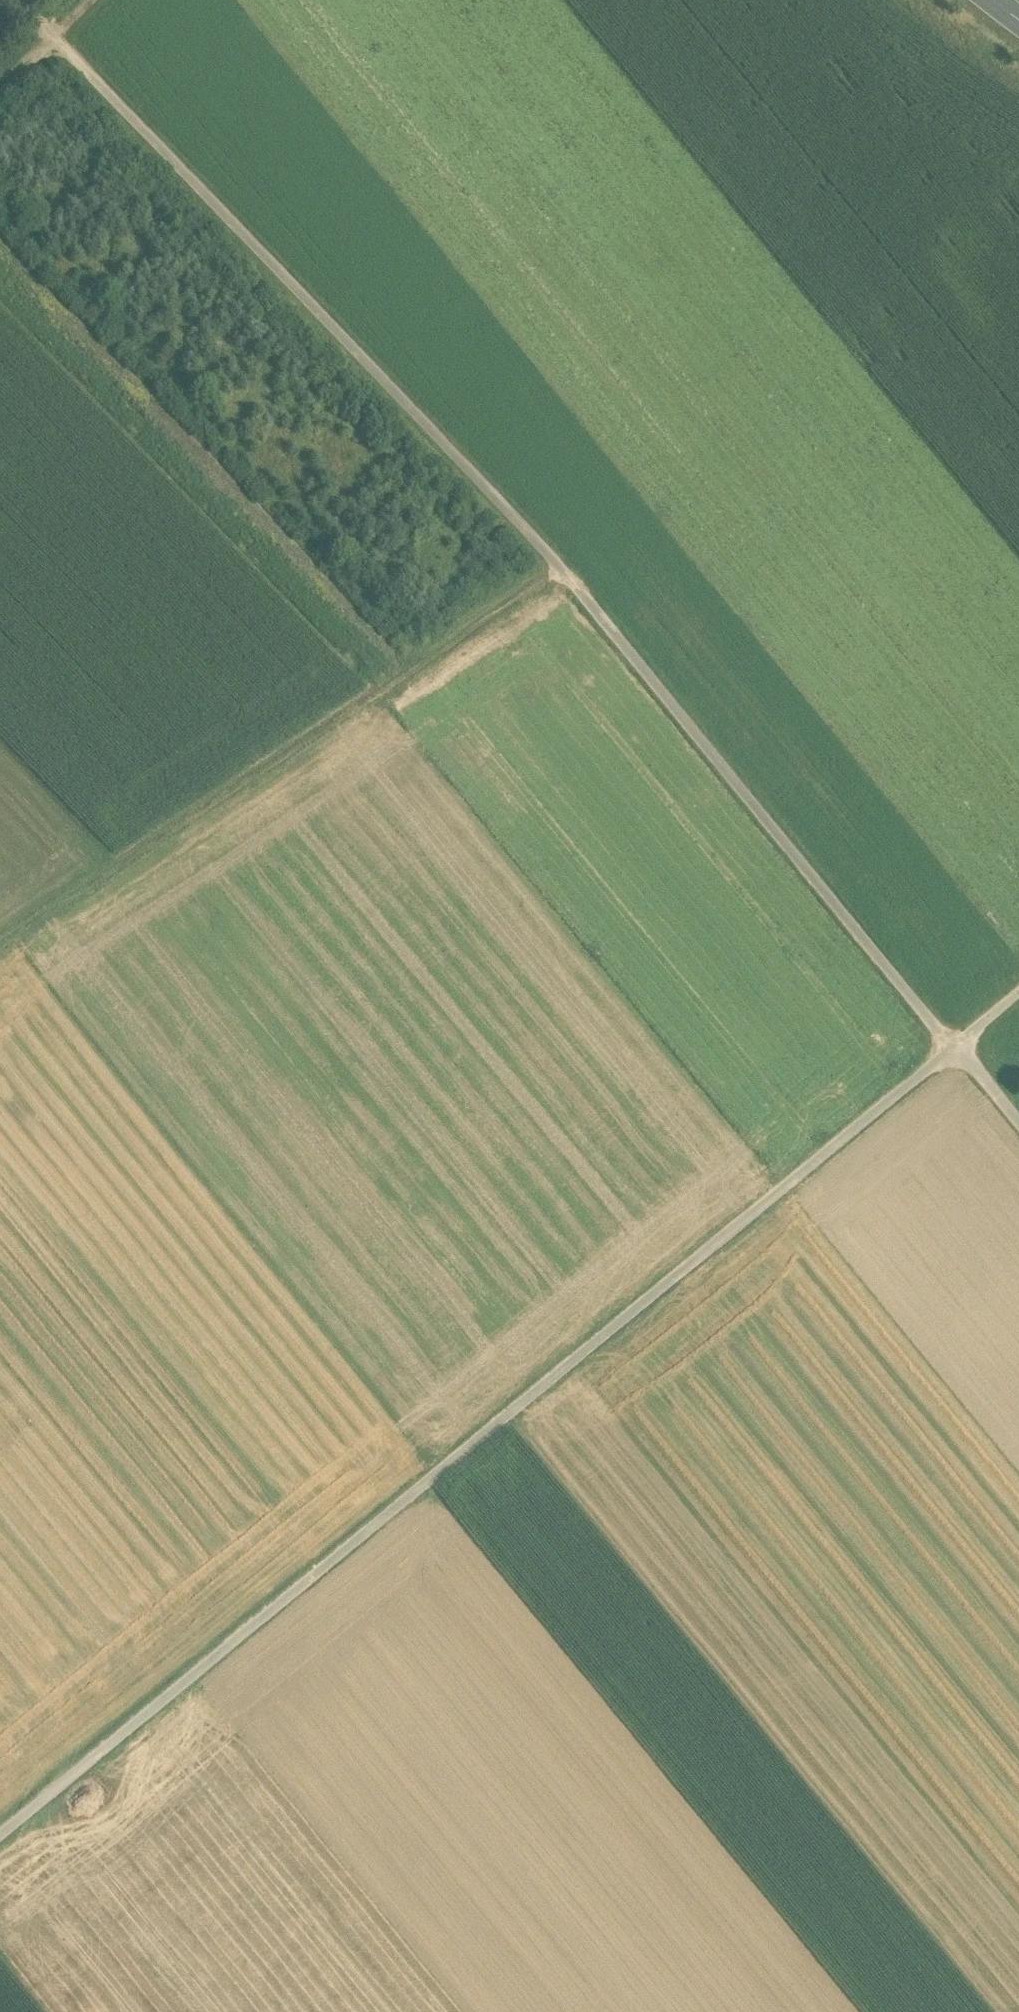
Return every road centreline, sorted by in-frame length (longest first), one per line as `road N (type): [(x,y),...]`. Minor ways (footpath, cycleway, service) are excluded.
road 1 (track): [(954,1047),(574,580),(22,0)]
road 2 (track): [(954,1047),(0,1836)]
road 3 (track): [(0,963),(574,580)]
road 4 (track): [(93,0),(53,34),(0,99)]

